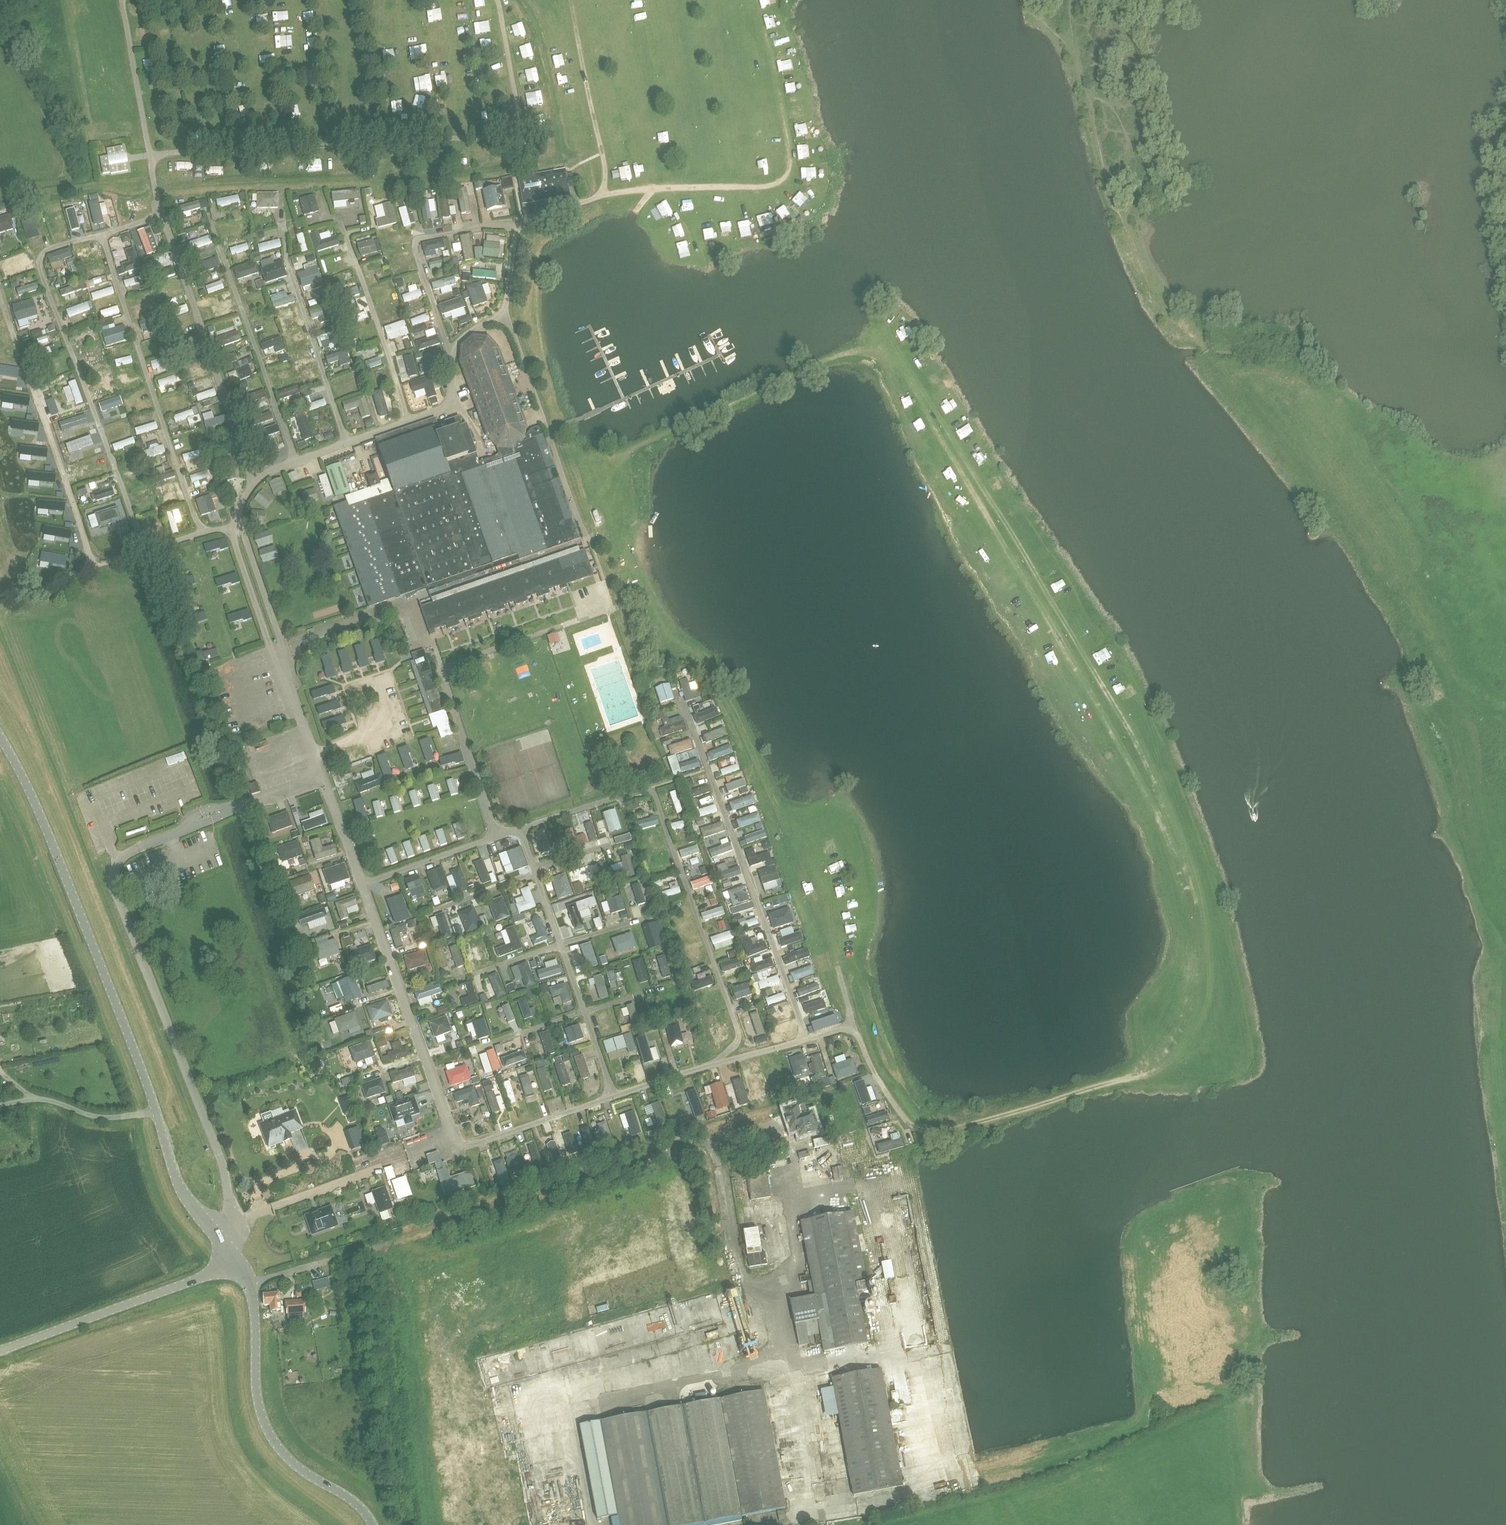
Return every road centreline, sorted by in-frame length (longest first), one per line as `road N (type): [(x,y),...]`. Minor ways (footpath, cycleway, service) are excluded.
road 1 (tertiary): [(155,1110),(28,782),(0,734)]
road 2 (tertiary): [(370,1524),(283,1457),(271,1437),(258,1401),(251,1294),(234,1263)]
road 3 (tertiary): [(0,1350),(234,1263)]
road 4 (tertiary): [(234,1263),(179,1186),(155,1110)]
road 5 (unclassified): [(0,1104),(44,1100),(104,1117),(155,1110)]

